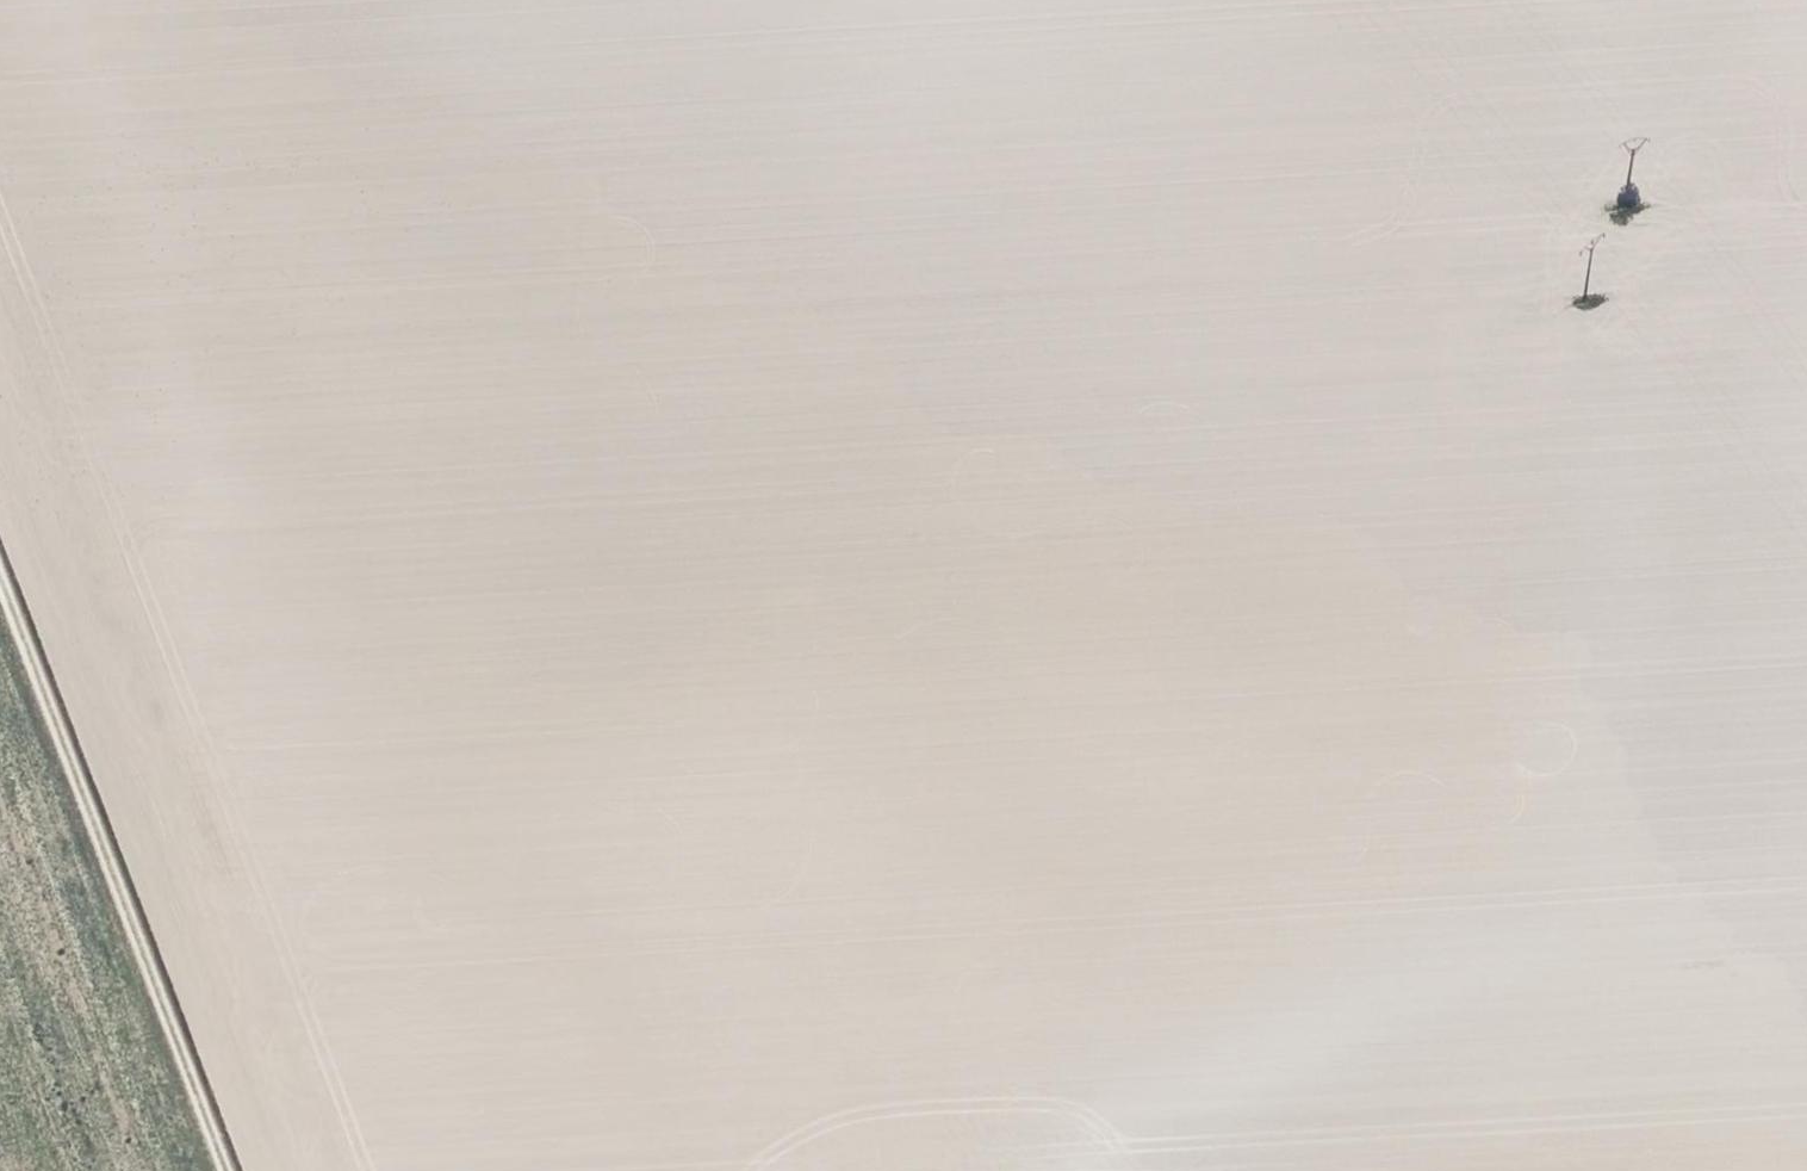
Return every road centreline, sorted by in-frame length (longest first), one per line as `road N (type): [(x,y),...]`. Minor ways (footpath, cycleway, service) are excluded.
road 1 (track): [(216,1170),(0,606)]

